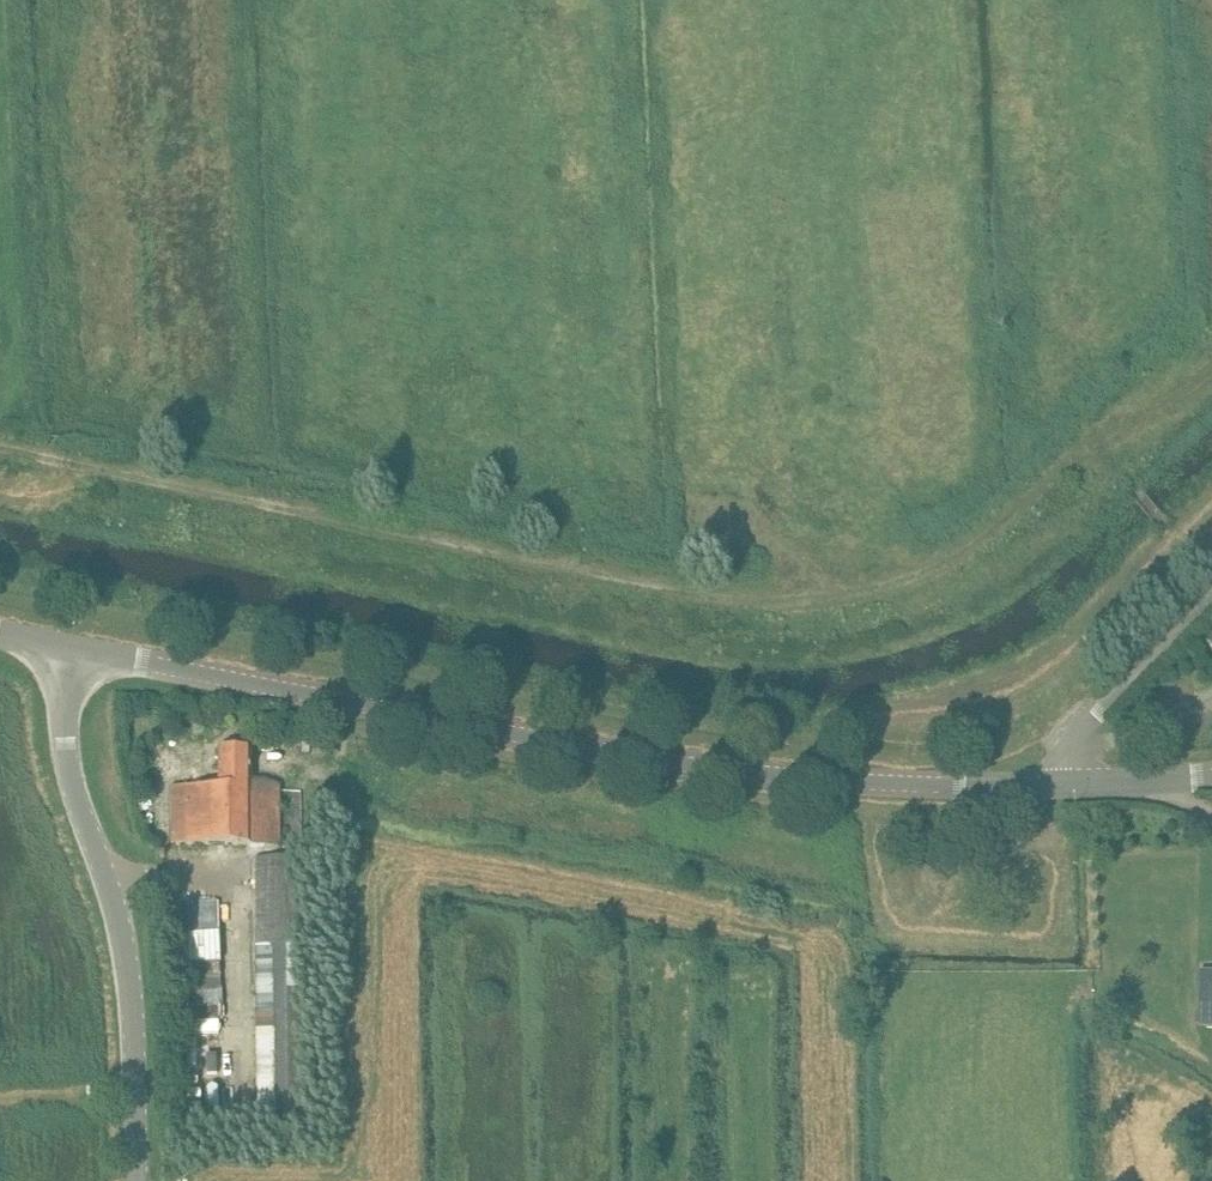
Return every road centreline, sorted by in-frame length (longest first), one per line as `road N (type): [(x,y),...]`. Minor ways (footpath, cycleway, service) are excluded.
road 1 (track): [(0,447),(721,600),(825,596),(922,568),(1211,364)]
road 2 (unclassified): [(1066,784),(926,786),(701,768),(68,646)]
road 3 (unclassified): [(137,1180),(139,1097),(122,920),(71,782),(62,694),(68,646)]
road 4 (unclassified): [(1066,784),(1072,744),(1211,597)]
road 5 (unclassified): [(1211,775),(1066,784)]

